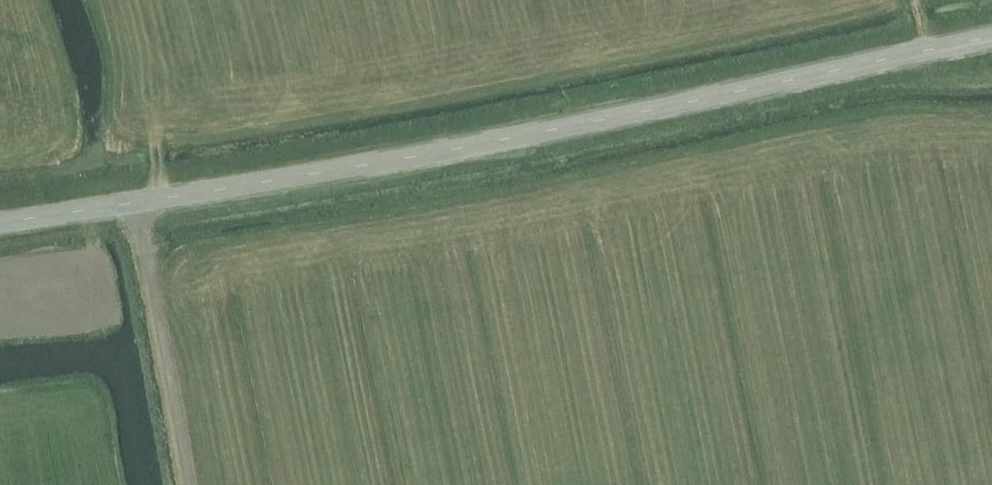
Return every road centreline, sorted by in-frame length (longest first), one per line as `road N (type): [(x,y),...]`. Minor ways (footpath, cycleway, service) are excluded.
road 1 (secondary): [(0,221),(460,148),(991,36)]

